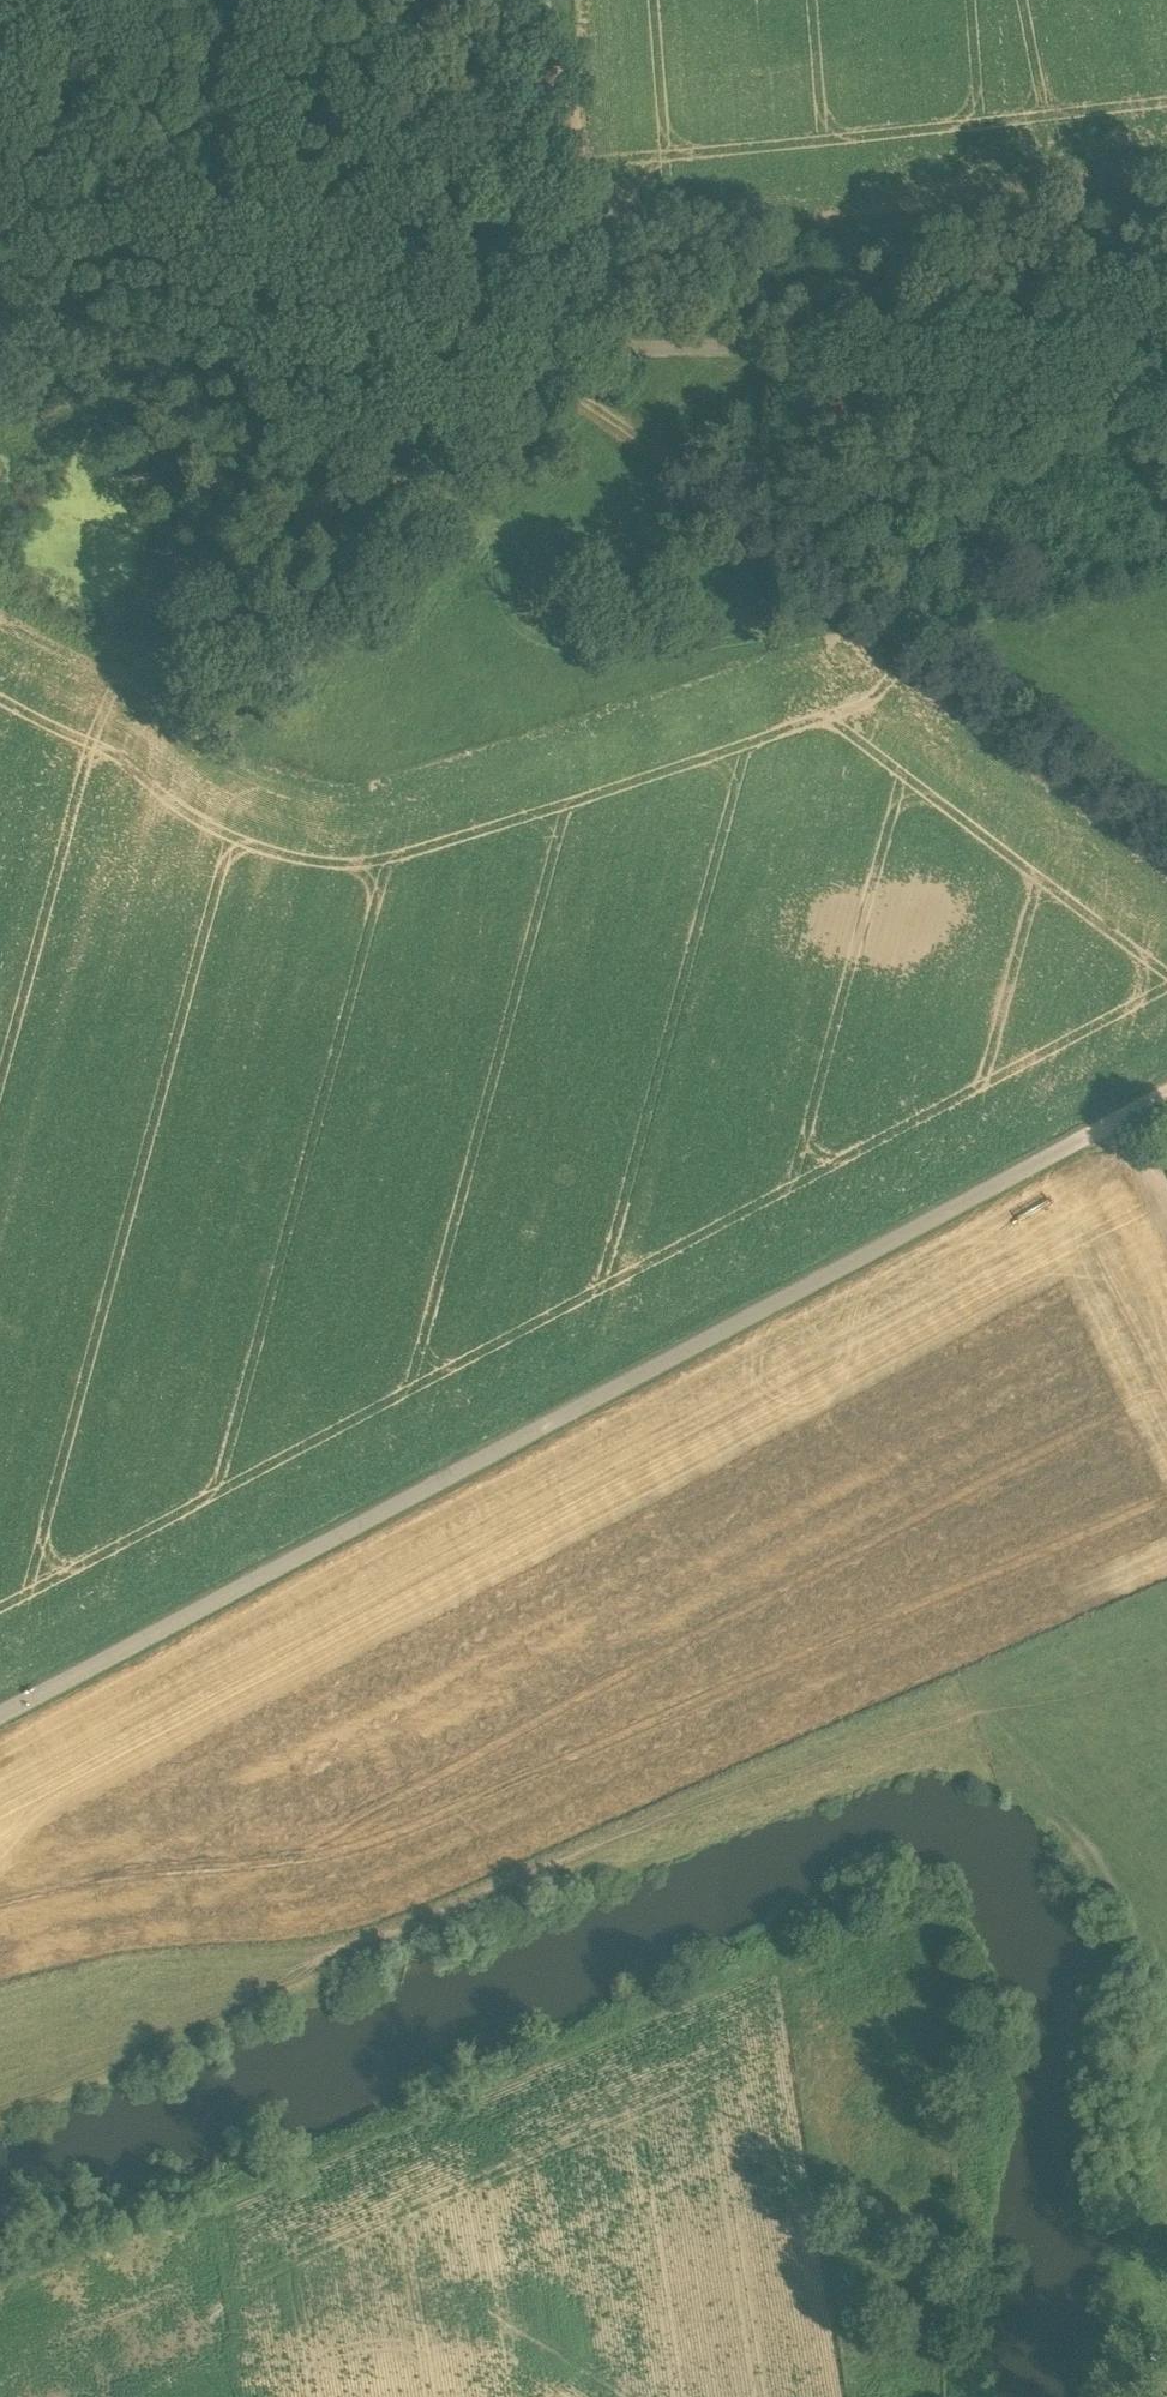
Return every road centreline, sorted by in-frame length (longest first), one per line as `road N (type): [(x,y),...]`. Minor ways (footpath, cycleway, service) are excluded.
road 1 (unclassified): [(0,1723),(1166,1096)]
road 2 (track): [(1166,837),(729,503),(473,346)]
road 3 (unclassified): [(473,346),(1166,327)]
road 4 (unclassified): [(473,346),(0,137)]
road 5 (track): [(220,0),(226,242)]

